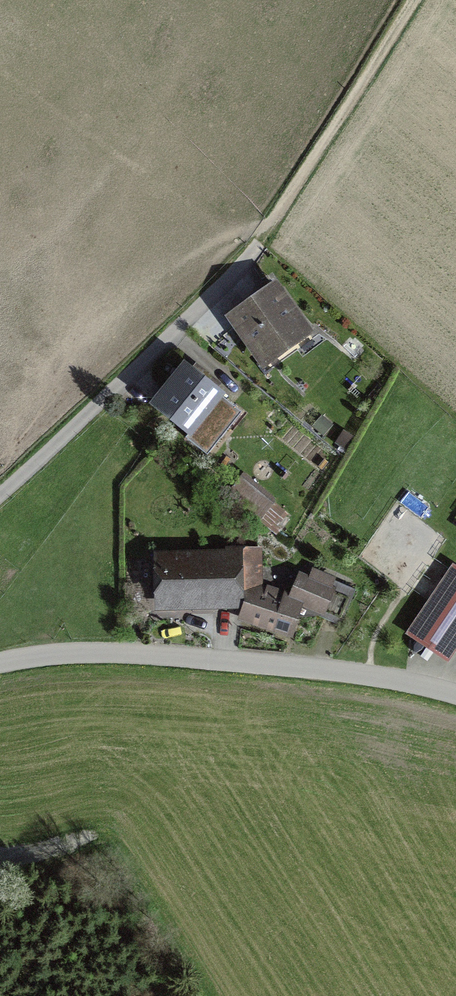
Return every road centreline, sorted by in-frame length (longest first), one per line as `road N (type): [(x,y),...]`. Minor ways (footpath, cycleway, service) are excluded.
road 1 (residential): [(0,662),(128,652),(372,675),(455,693)]
road 2 (residential): [(0,490),(257,251)]
road 3 (track): [(257,251),(413,0)]

